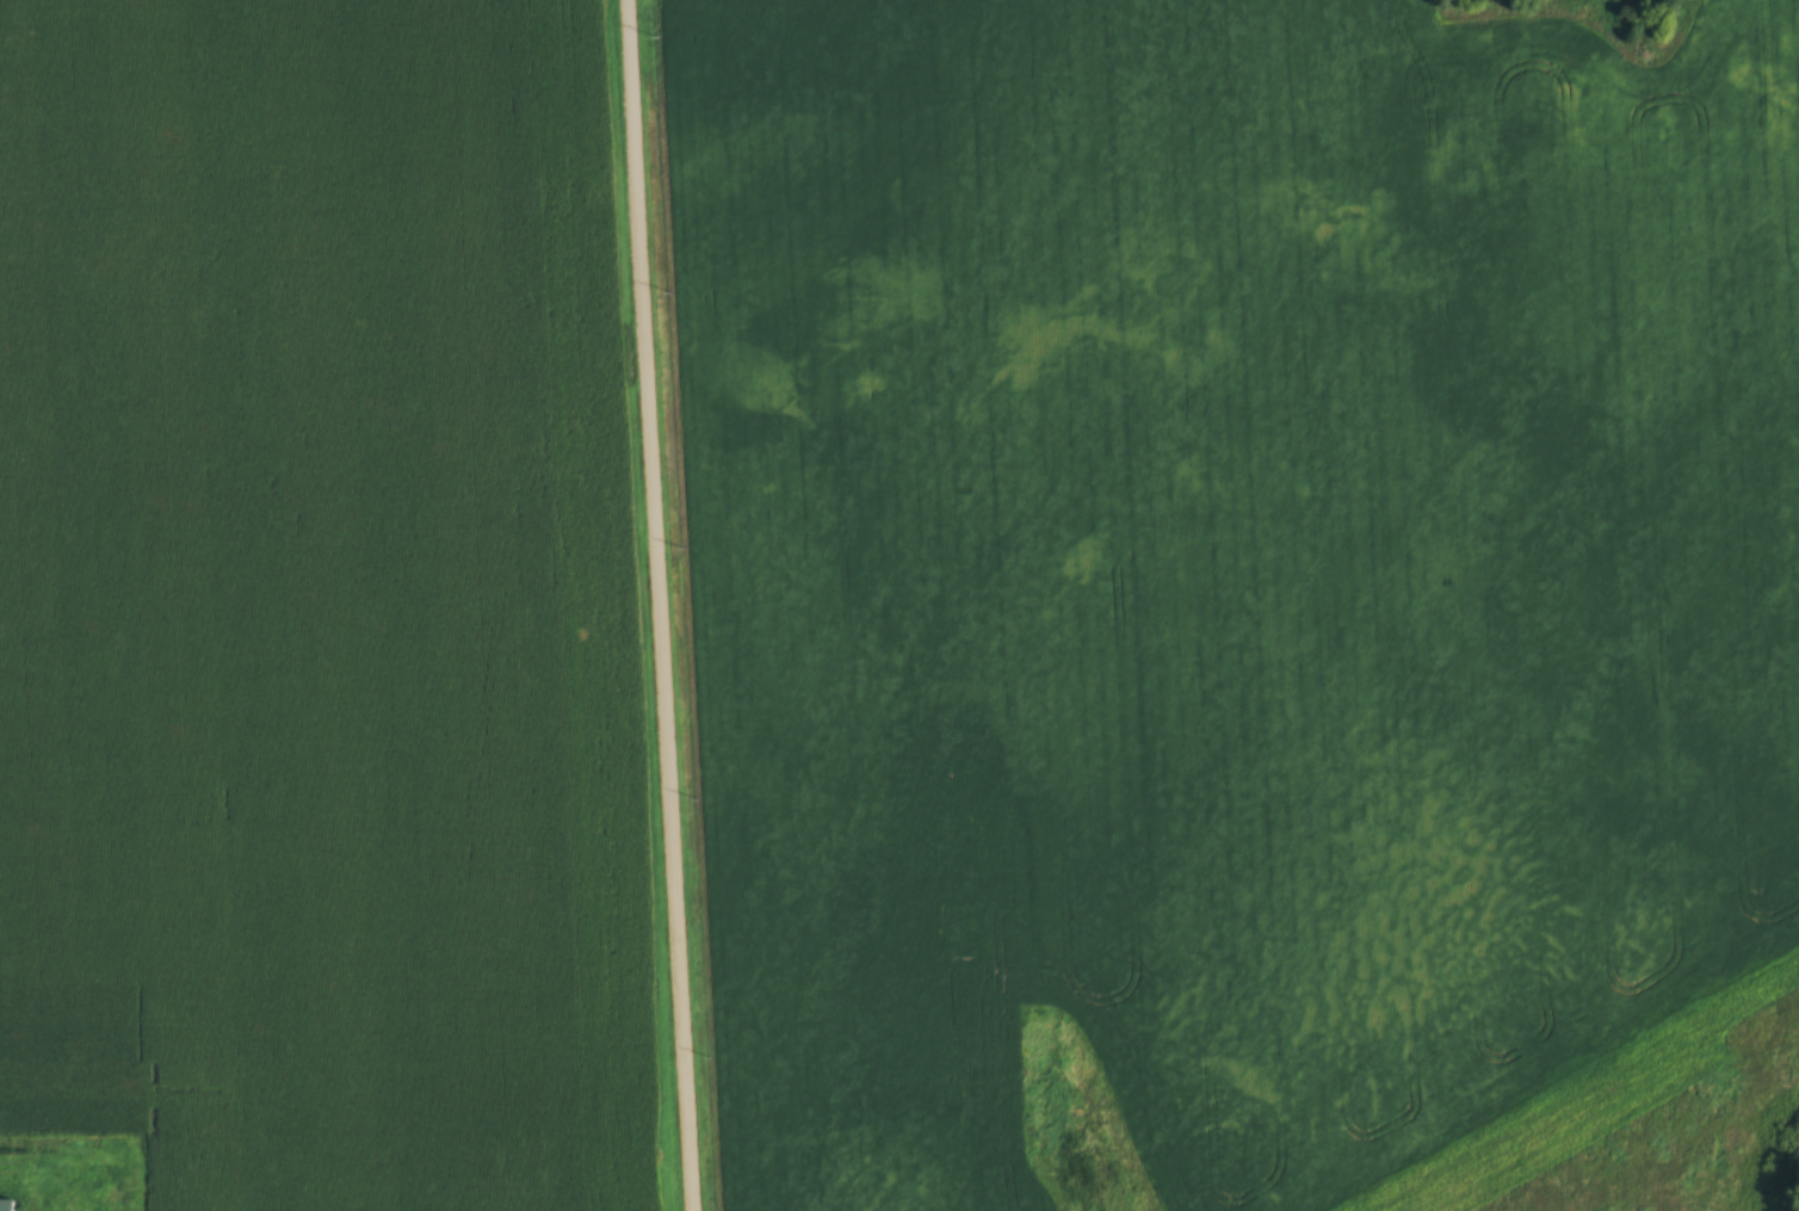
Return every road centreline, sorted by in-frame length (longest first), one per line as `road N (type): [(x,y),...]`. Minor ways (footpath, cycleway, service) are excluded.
road 1 (residential): [(692,1210),(631,0)]

